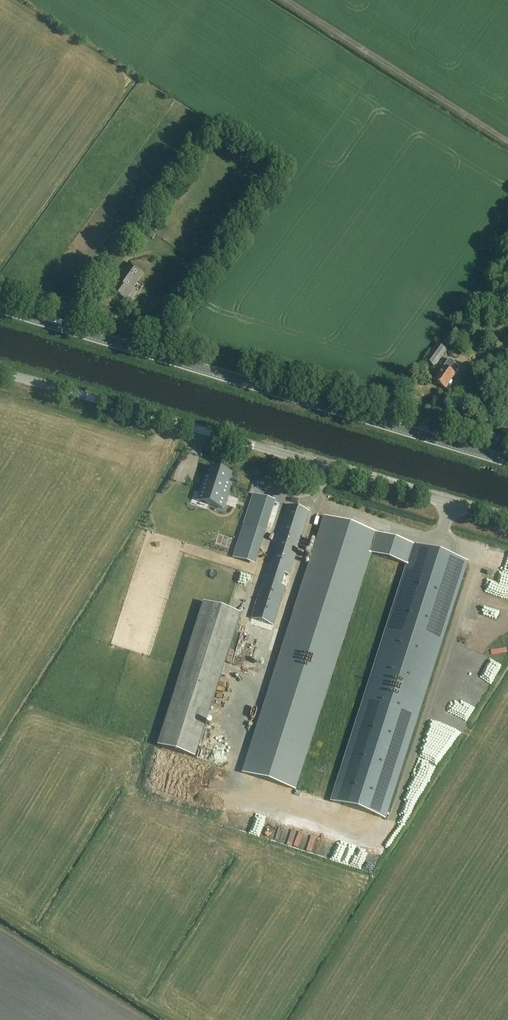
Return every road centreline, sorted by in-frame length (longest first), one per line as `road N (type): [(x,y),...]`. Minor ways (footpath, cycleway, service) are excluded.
road 1 (tertiary): [(507,461),(0,307)]
road 2 (unclassified): [(507,522),(0,373)]

